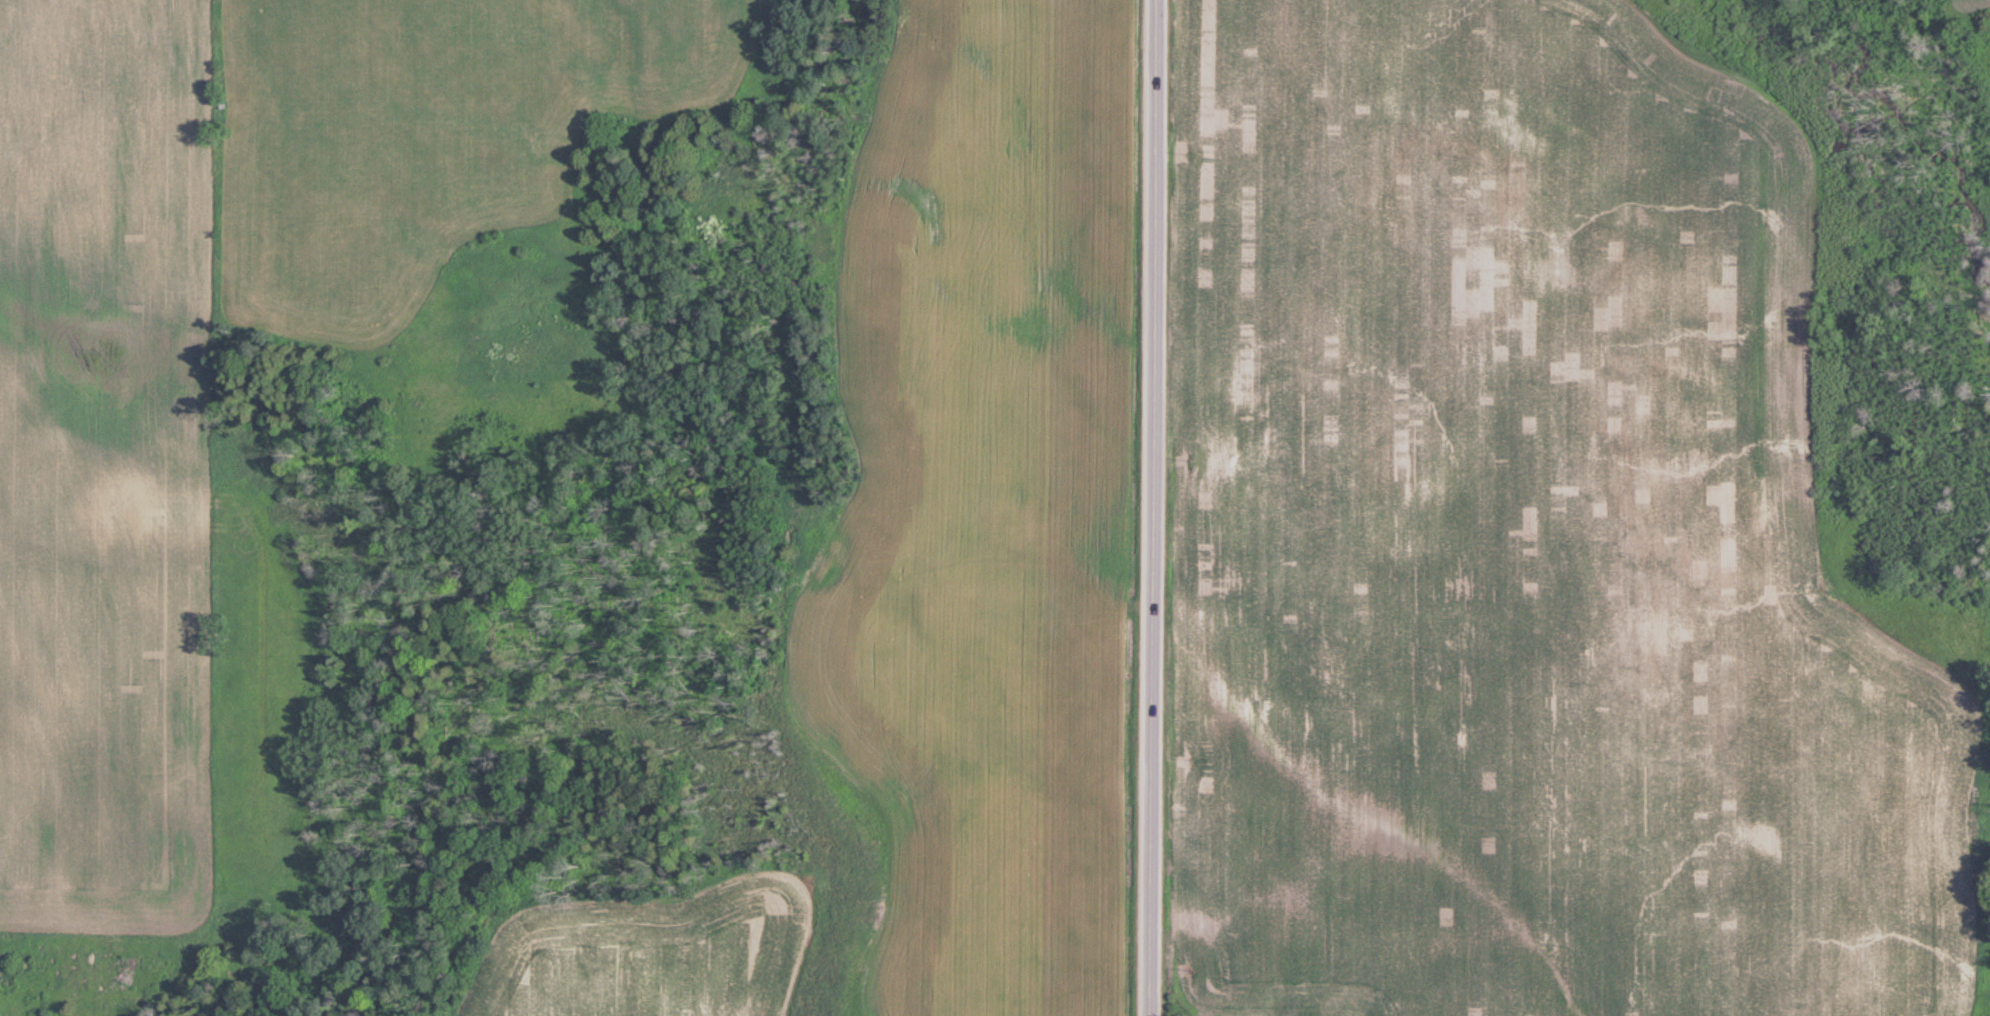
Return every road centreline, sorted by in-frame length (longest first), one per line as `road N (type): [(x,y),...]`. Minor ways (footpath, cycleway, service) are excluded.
road 1 (tertiary): [(1158,0),(1150,1015)]

